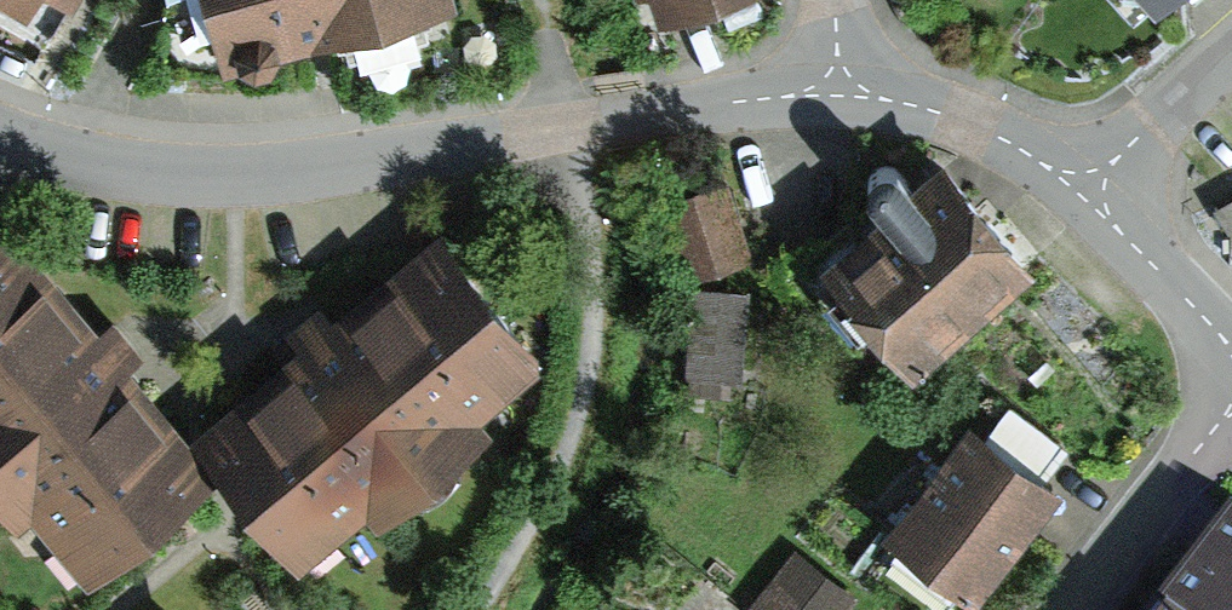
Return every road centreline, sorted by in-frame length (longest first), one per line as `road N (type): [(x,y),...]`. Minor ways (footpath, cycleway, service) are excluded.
road 1 (residential): [(837,88),(294,172),(156,179),(0,132)]
road 2 (track): [(576,127),(594,268),(594,341),(580,408),(474,609)]
road 3 (residential): [(1085,191),(946,108),(837,88)]
road 4 (residential): [(1231,404),(1067,609)]
road 5 (residential): [(1231,353),(1085,191)]
road 6 (residential): [(1085,191),(1231,39)]

